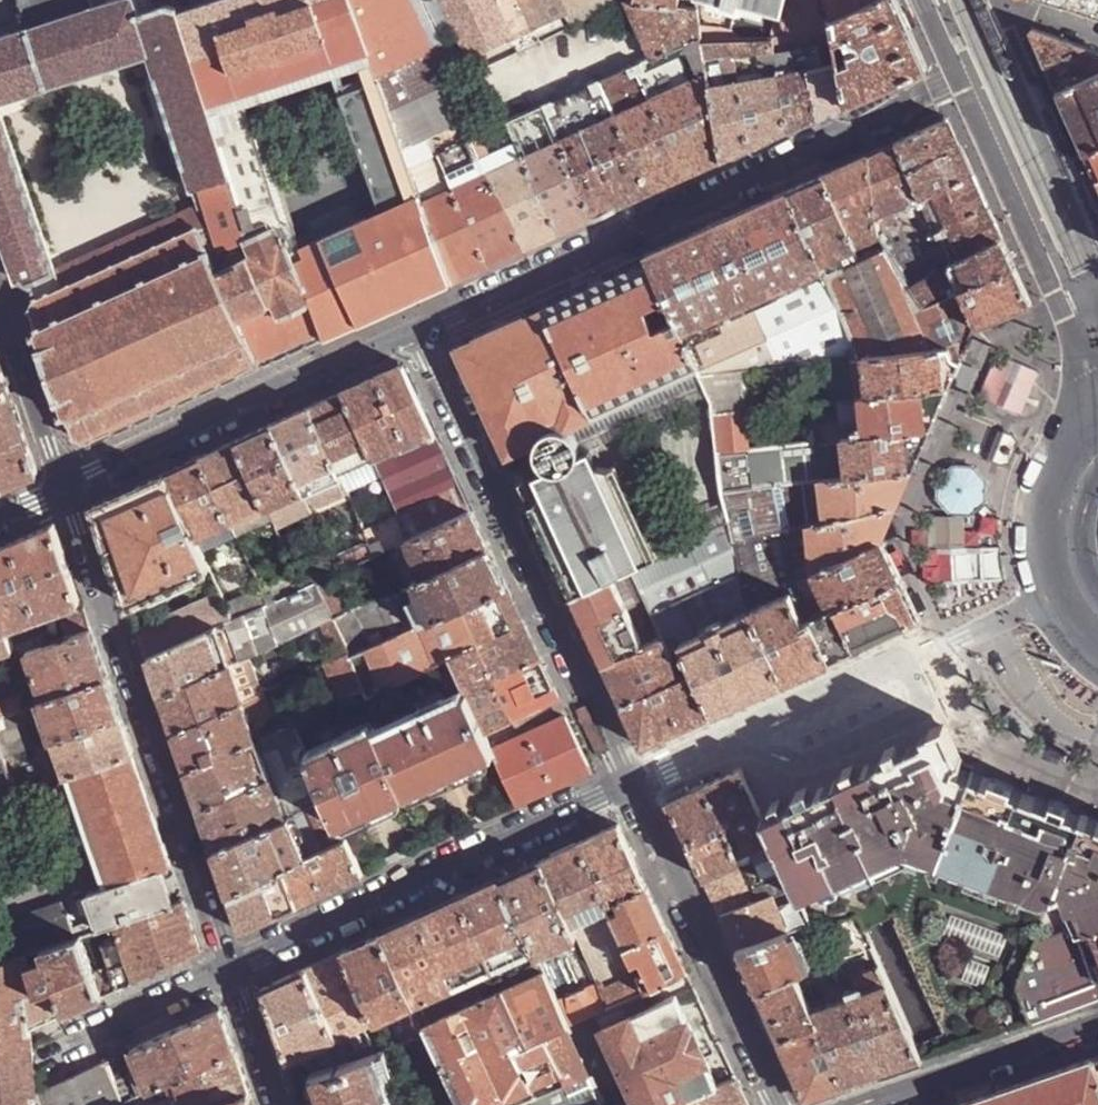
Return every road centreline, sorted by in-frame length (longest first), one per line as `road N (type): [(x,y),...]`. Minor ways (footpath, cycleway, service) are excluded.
road 1 (residential): [(923,0),(960,80),(421,328)]
road 2 (residential): [(229,970),(63,492)]
road 3 (residential): [(421,328),(631,786)]
road 4 (residential): [(229,970),(631,786)]
road 5 (residential): [(421,328),(63,492)]
road 6 (residential): [(631,786),(781,1104)]
road 7 (residential): [(736,736),(790,771),(809,770),(918,719),(926,702),(909,665)]
road 8 (residential): [(1097,1032),(875,1104)]
road 9 (residential): [(63,492),(0,302)]
road 10 (residential): [(909,665),(886,663),(736,736)]
road 11 (residential): [(66,1046),(229,970)]
road 12 (residential): [(277,1104),(229,970)]

